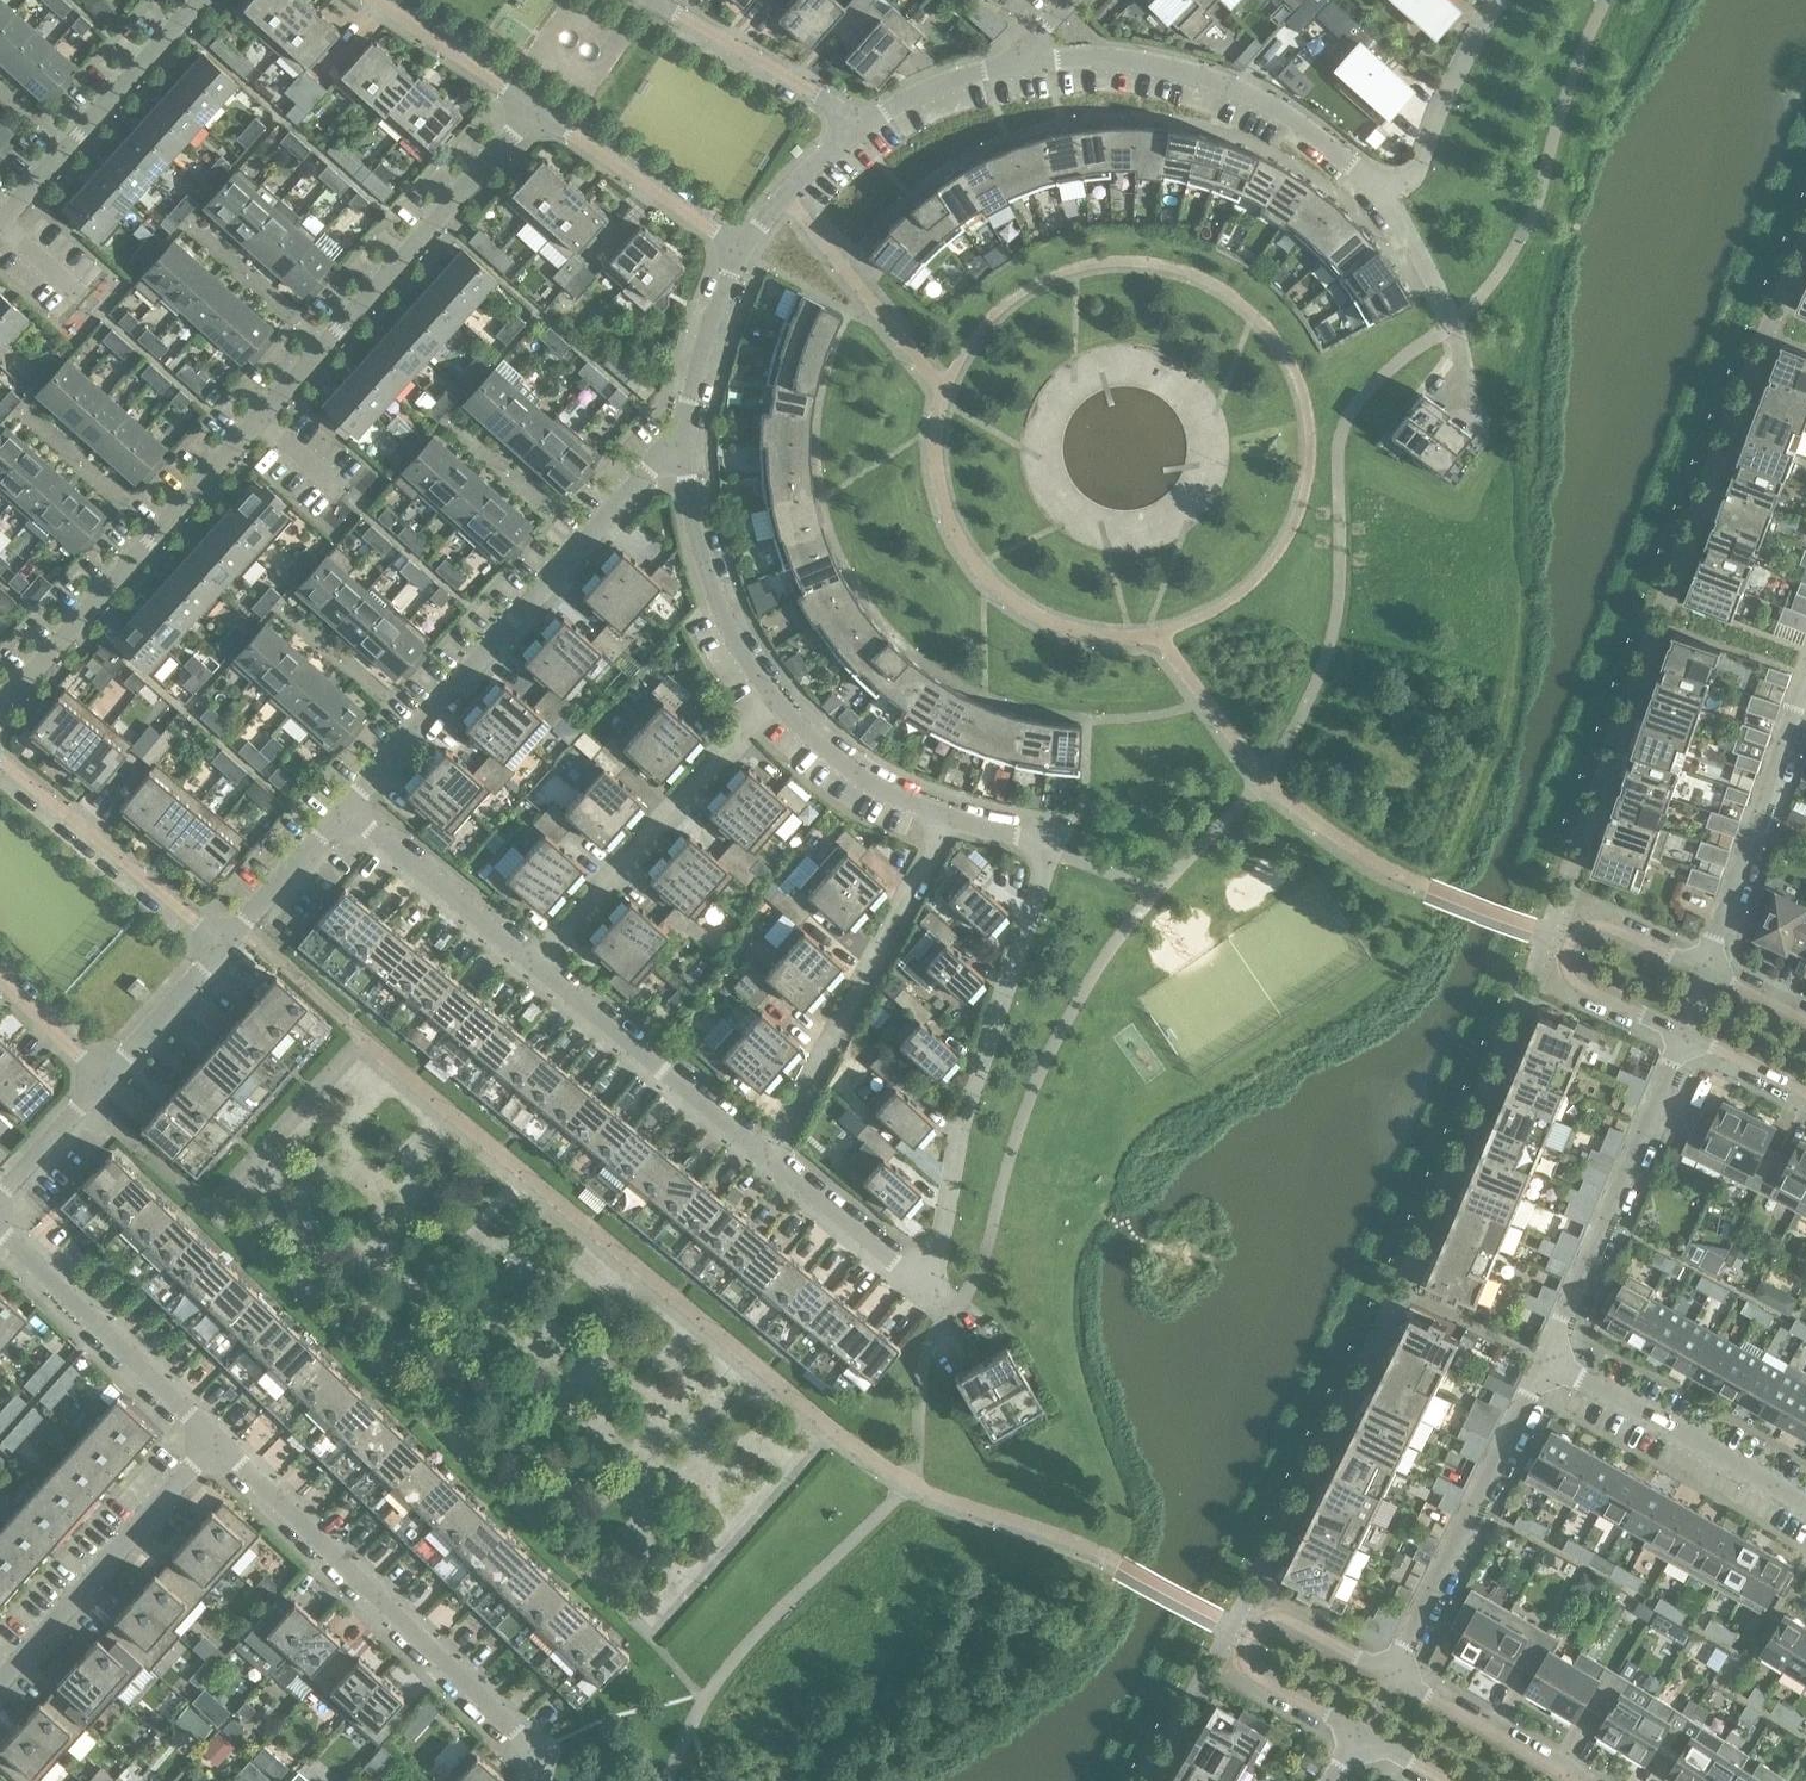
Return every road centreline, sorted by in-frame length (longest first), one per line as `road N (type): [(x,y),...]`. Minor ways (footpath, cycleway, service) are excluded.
road 1 (residential): [(0,710),(536,106)]
road 2 (residential): [(944,814),(1048,850),(967,1106),(939,1246),(922,1285)]
road 3 (residential): [(343,809),(681,436)]
road 4 (residential): [(218,1438),(529,1744),(531,1780)]
road 5 (residential): [(1388,198),(1314,134),(1204,79),(1117,61),(1007,65)]
road 6 (residential): [(944,814),(765,1156)]
road 7 (residential): [(534,966),(772,700)]
road 8 (residential): [(1547,1359),(1682,1032)]
road 9 (residential): [(1392,1673),(1547,1359)]
road 10 (residential): [(218,1438),(0,1684)]
road 11 (residential): [(1392,1673),(1282,1616),(1252,1630),(1243,1655),(1254,1673),(1358,1729)]
road 12 (residential): [(1705,968),(1609,924),(1585,925),(1572,939),(1567,957),(1576,983),(1682,1032)]
road 13 (residential): [(0,1231),(218,1438)]
road 14 (residential): [(765,1156),(534,966)]
road 15 (residential): [(0,222),(198,0)]
road 16 (residential): [(1805,1506),(1547,1359)]
road 17 (residential): [(1705,968),(1769,818),(1805,693)]
road 18 (residential): [(223,943),(0,760)]
road 19 (residential): [(681,436),(700,571),(729,636),(772,700)]
road 20 (residential): [(536,106),(743,250)]
road 21 (residential): [(534,966),(343,809)]
road 22 (residential): [(862,122),(652,0)]
road 23 (residential): [(1495,0),(1444,96),(1424,158),(1388,198)]
road 24 (residential): [(1468,407),(1454,322),(1388,198)]
road 25 (residential): [(1578,1780),(1392,1673)]
road 26 (residential): [(772,700),(843,766),(944,814)]
road 27 (residential): [(922,1285),(765,1156)]
road 28 (residential): [(743,250),(698,360),(681,436)]
road 29 (residential): [(381,0),(536,106)]
road 30 (residential): [(103,1079),(223,943)]
road 31 (residential): [(223,943),(343,809)]
road 32 (residential): [(862,122),(797,177),(743,250)]
road 33 (residential): [(1007,65),(949,79),(862,122)]
road 34 (residential): [(0,1193),(103,1079)]
road 35 (residential): [(0,979),(103,1079)]
road 36 (residential): [(1682,1032),(1805,1098)]

